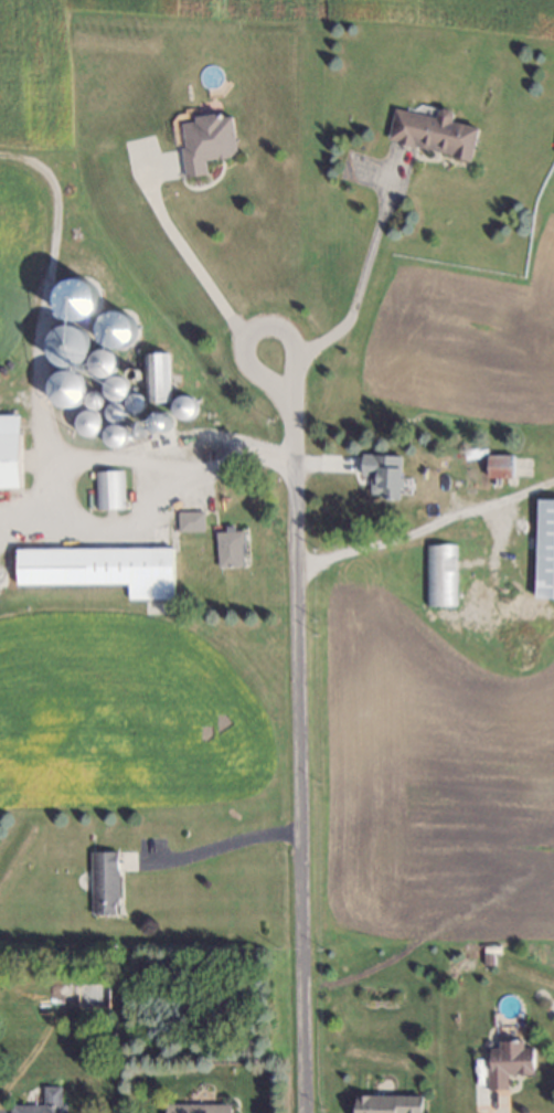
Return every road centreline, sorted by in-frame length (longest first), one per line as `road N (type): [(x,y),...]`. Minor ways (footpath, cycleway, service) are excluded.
road 1 (residential): [(291,406),(300,1112)]
road 2 (residential): [(291,406),(291,343),(264,327),(242,335),(246,370),(291,406)]

